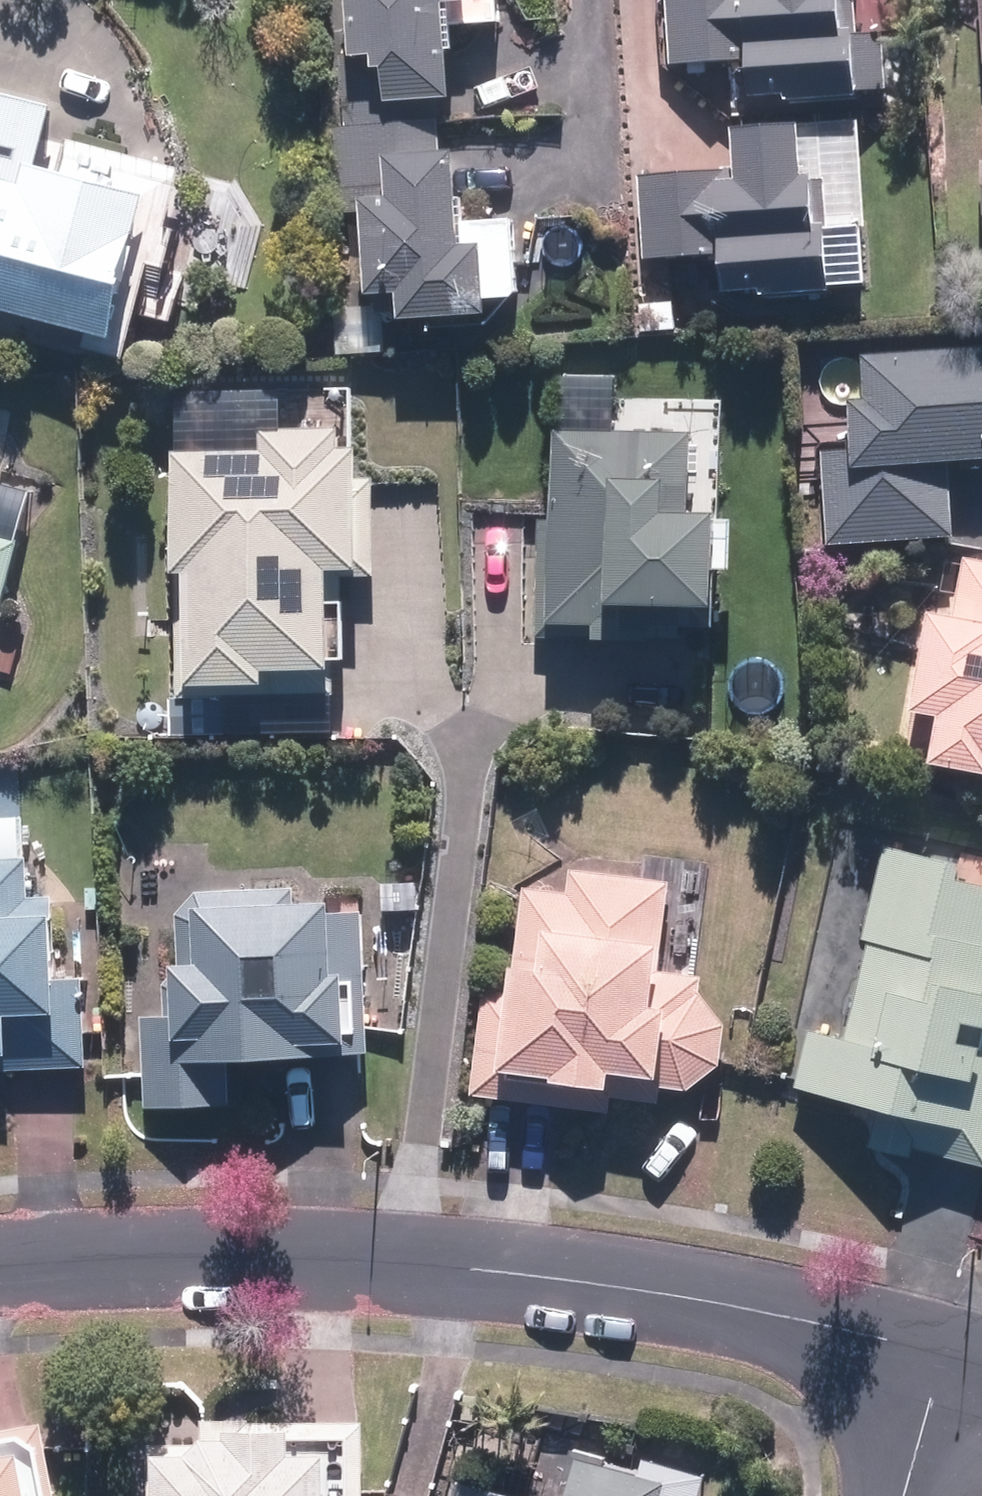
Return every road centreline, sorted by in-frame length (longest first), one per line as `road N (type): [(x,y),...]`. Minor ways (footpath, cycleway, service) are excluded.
road 1 (residential): [(0,1267),(328,1252),(625,1290),(953,1359)]
road 2 (residential): [(953,1359),(911,1495)]

